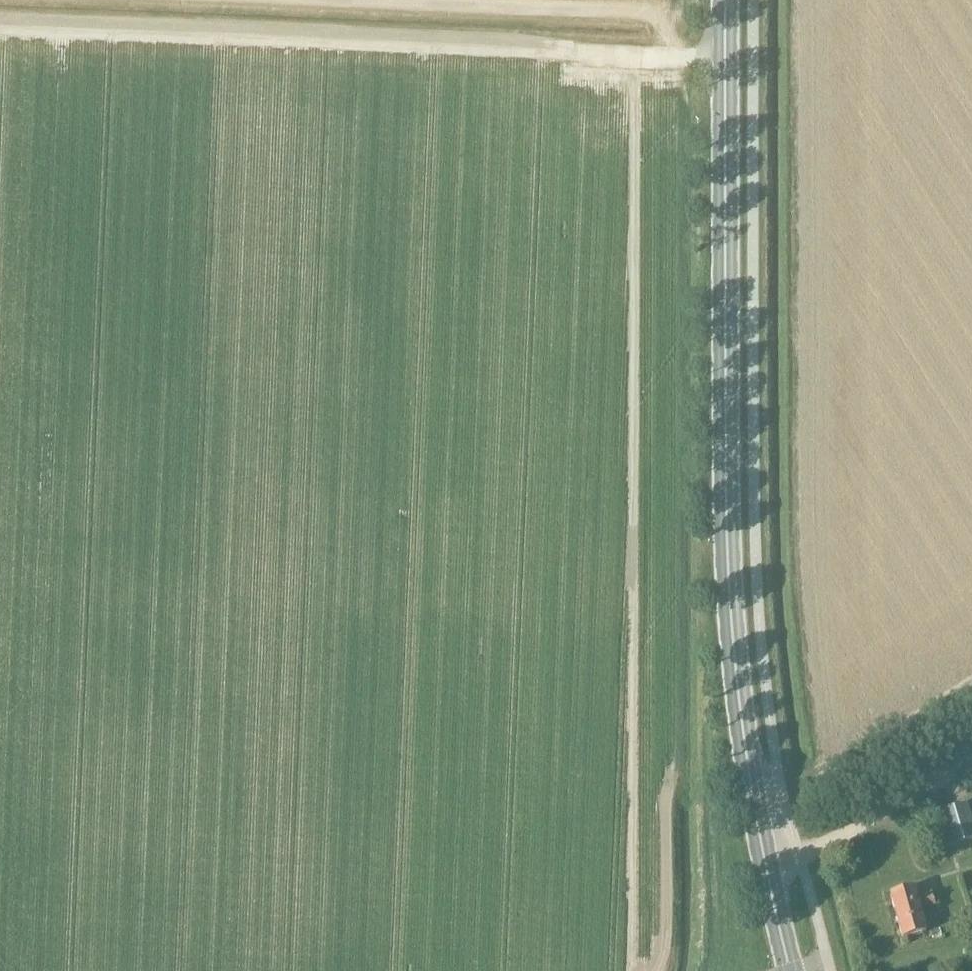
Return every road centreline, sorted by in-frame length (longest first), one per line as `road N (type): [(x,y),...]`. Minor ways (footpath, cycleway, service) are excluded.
road 1 (secondary): [(754,798),(728,560),(724,0)]

